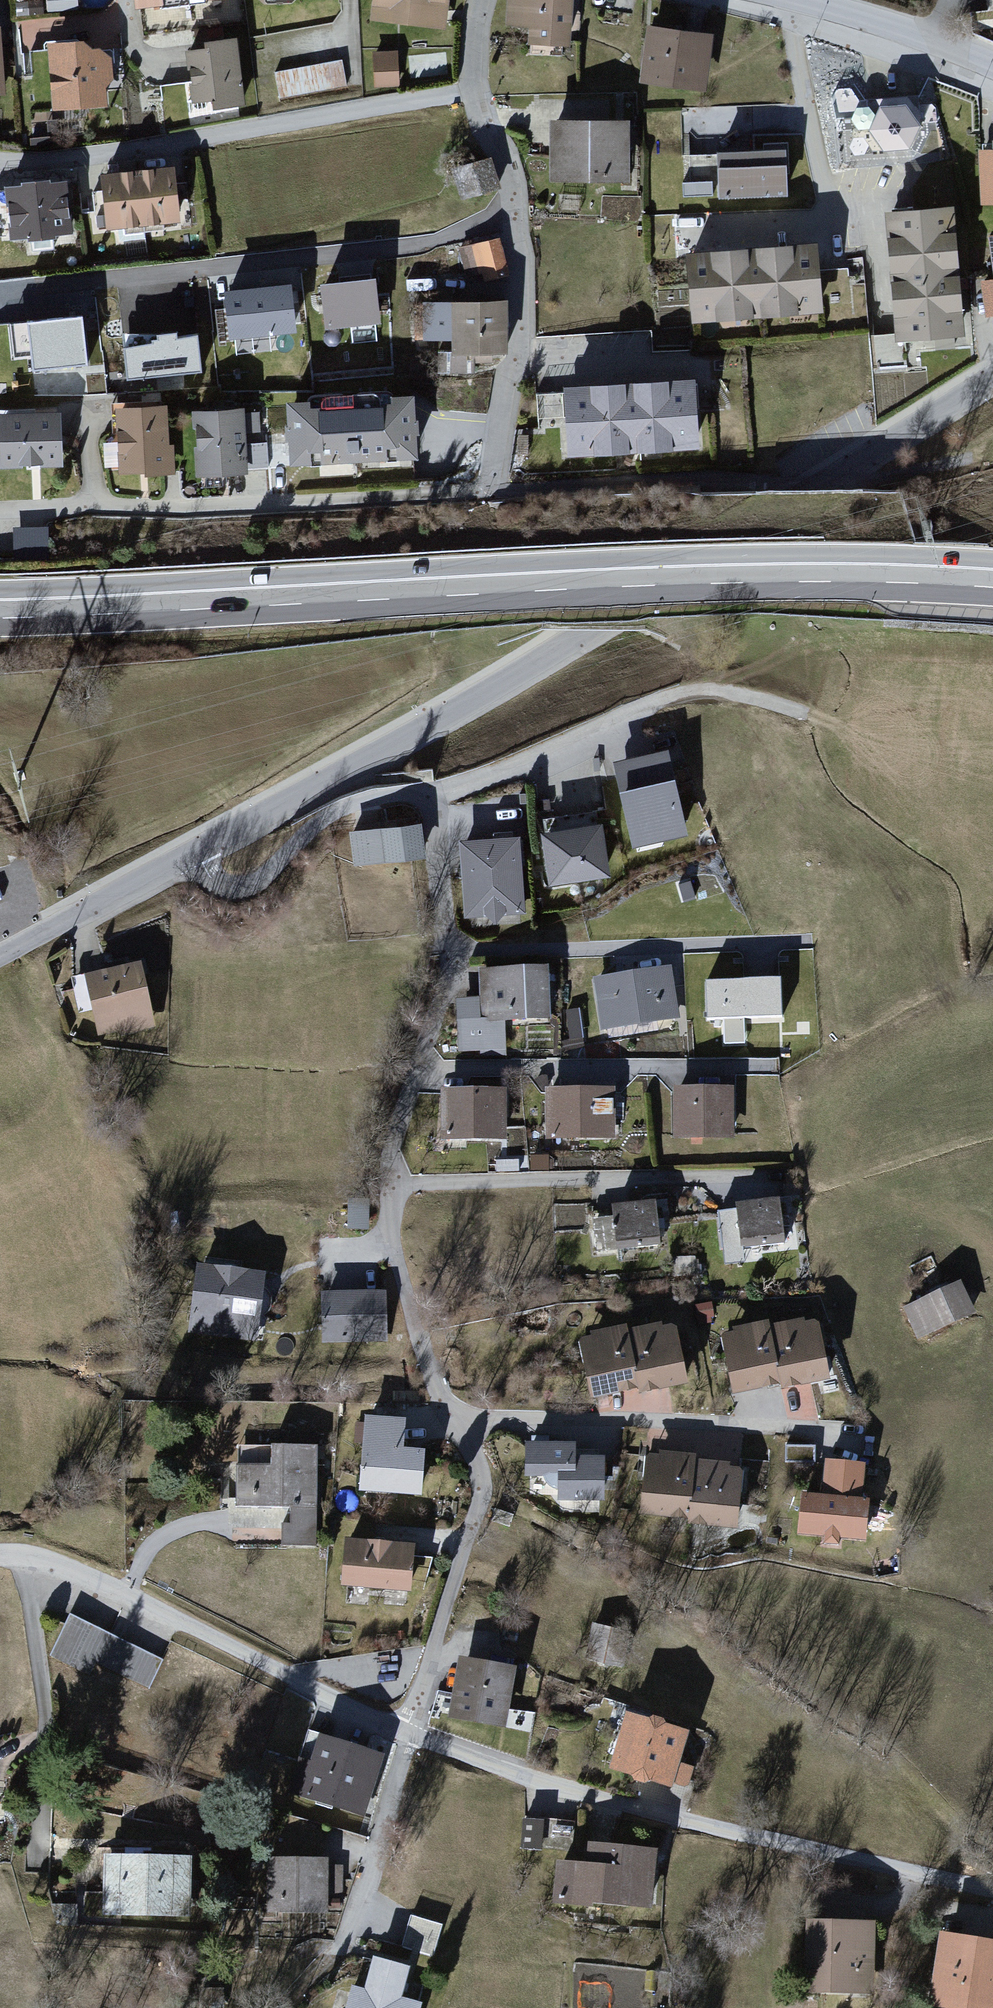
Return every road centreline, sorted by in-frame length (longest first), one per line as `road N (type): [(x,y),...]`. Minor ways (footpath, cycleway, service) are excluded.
road 1 (residential): [(203,853),(228,879),(267,877),(323,819),(434,789),(457,956),(395,1145),(389,1222),(420,1341),(480,1470),(482,1491),(411,1734)]
road 2 (trunk): [(0,608),(756,575),(992,578)]
road 3 (residential): [(831,482),(353,773),(203,853)]
road 4 (residential): [(411,1734),(699,1828),(992,1890)]
road 5 (residential): [(490,500),(0,513)]
road 6 (residential): [(478,89),(53,165),(0,160)]
road 7 (residential): [(0,1560),(38,1561),(411,1734)]
road 8 (residential): [(478,89),(515,174),(528,261),(528,341),(490,500)]
road 9 (track): [(435,797),(683,695),(714,694),(805,716)]
road 10 (residential): [(490,500),(831,482)]
road 11 (residential): [(203,853),(0,958)]
road 12 (residential): [(992,384),(831,482)]
road 13 (residential): [(840,225),(691,231)]
road 14 (residential): [(930,43),(797,0)]

